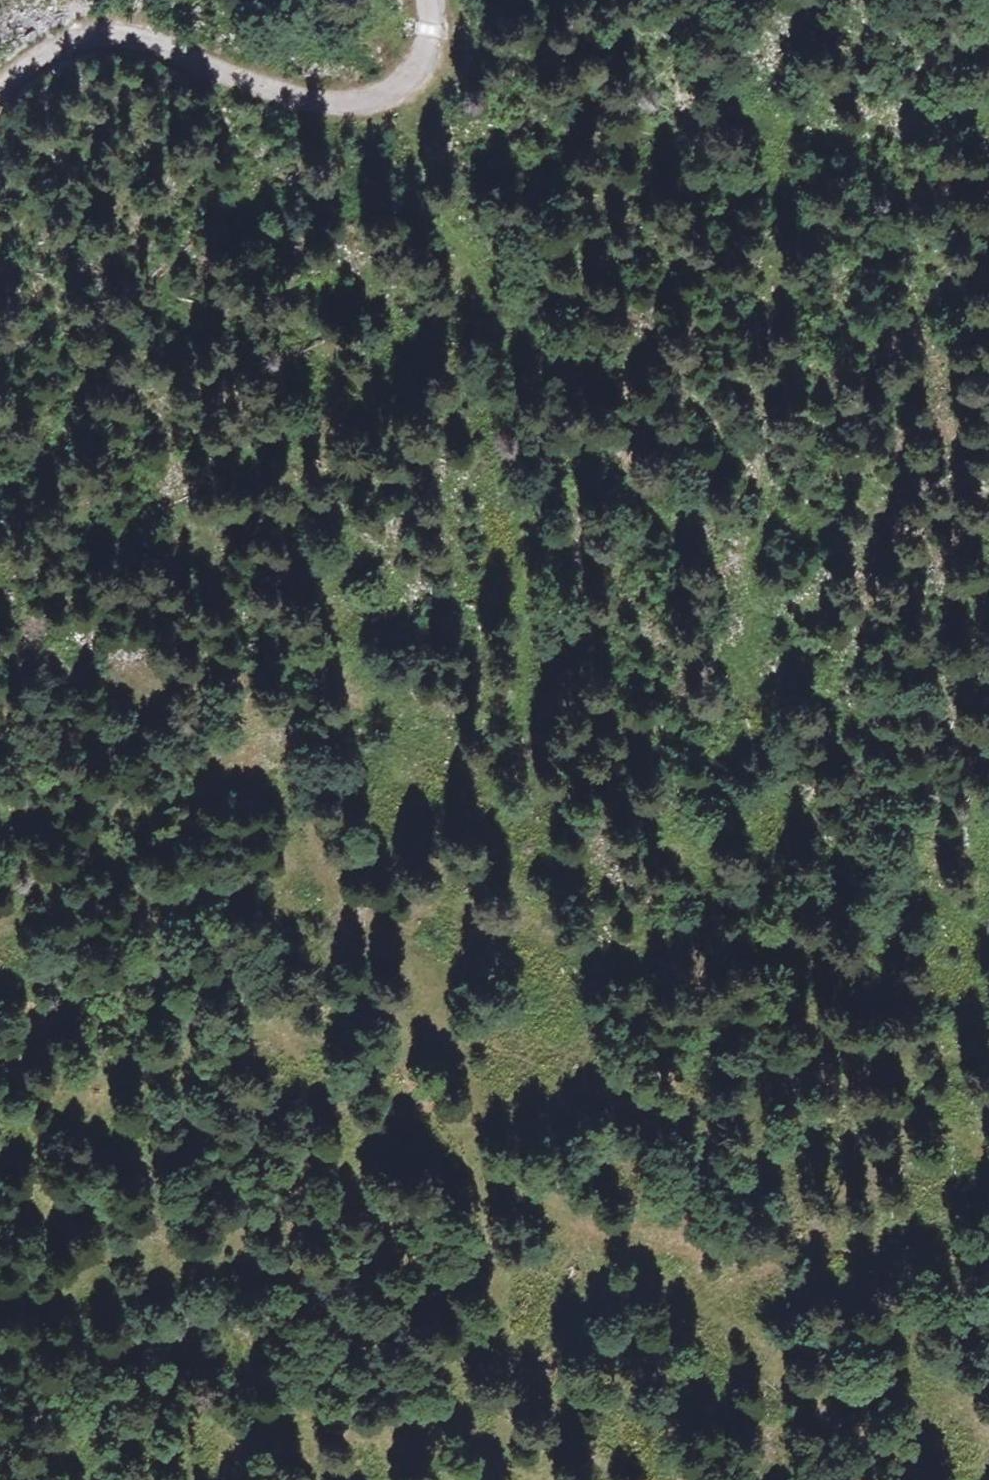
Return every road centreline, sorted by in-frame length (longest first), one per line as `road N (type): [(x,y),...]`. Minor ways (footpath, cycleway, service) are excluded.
road 1 (unclassified): [(427,0),(428,25),(410,71),(364,101),(289,96),(163,46),(108,35),(54,47),(0,88)]

